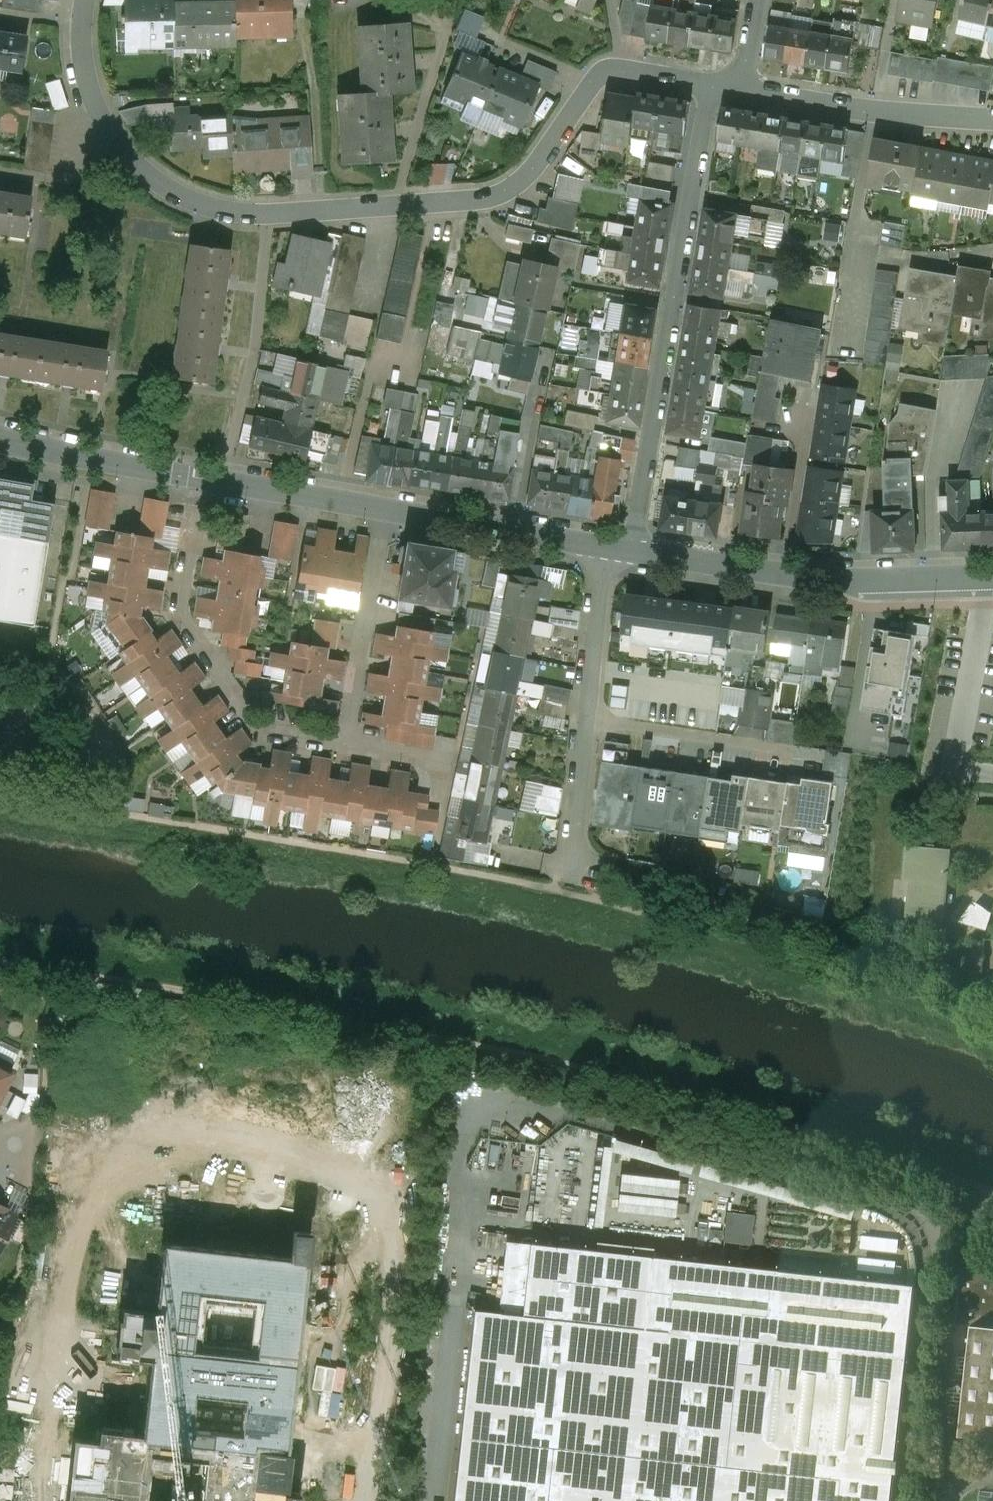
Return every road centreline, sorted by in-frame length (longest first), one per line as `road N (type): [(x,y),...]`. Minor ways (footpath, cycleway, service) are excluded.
road 1 (residential): [(84,0),(82,65),(113,138),(150,178),(233,212),(484,196),(527,170),(601,76),(619,70)]
road 2 (residential): [(637,553),(711,87)]
road 3 (residential): [(219,482),(189,549),(181,615),(258,725),(342,744)]
road 4 (tertiary): [(637,553),(814,577),(992,576)]
road 5 (residential): [(741,92),(992,120)]
road 6 (residential): [(342,744),(384,509)]
road 7 (residential): [(589,720),(823,756)]
road 8 (tertiary): [(0,439),(219,482)]
road 9 (tertiary): [(384,509),(602,547)]
road 10 (residential): [(568,894),(589,720)]
road 11 (residential): [(589,720),(602,547)]
road 12 (tertiary): [(219,482),(384,509)]

